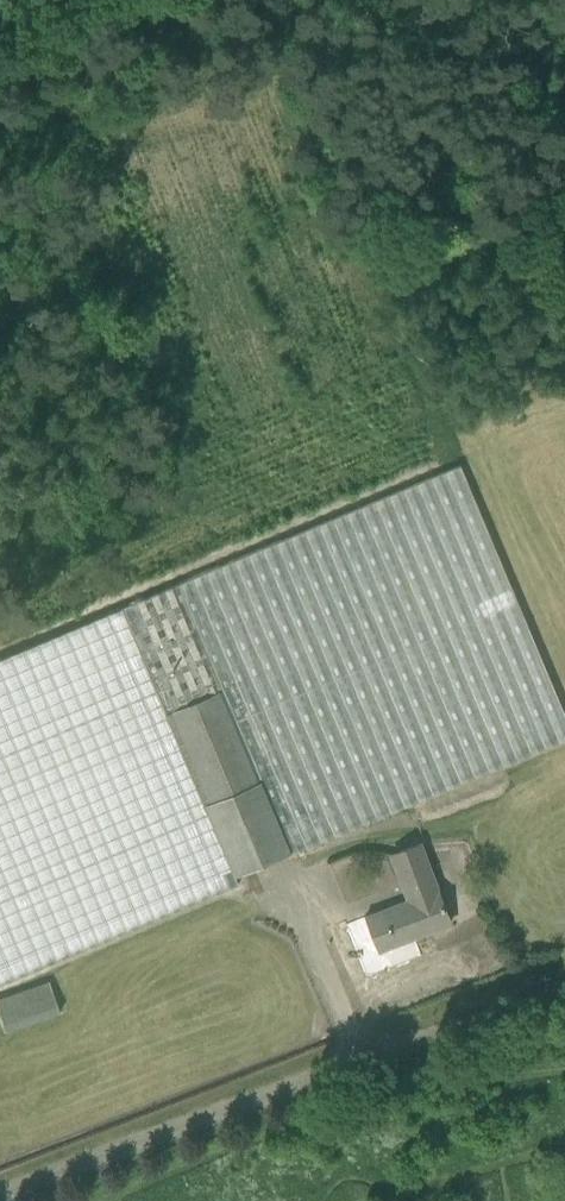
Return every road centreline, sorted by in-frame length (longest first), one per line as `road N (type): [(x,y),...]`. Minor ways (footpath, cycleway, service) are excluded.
road 1 (residential): [(564,974),(361,1060),(0,1194)]
road 2 (track): [(0,79),(134,0)]

